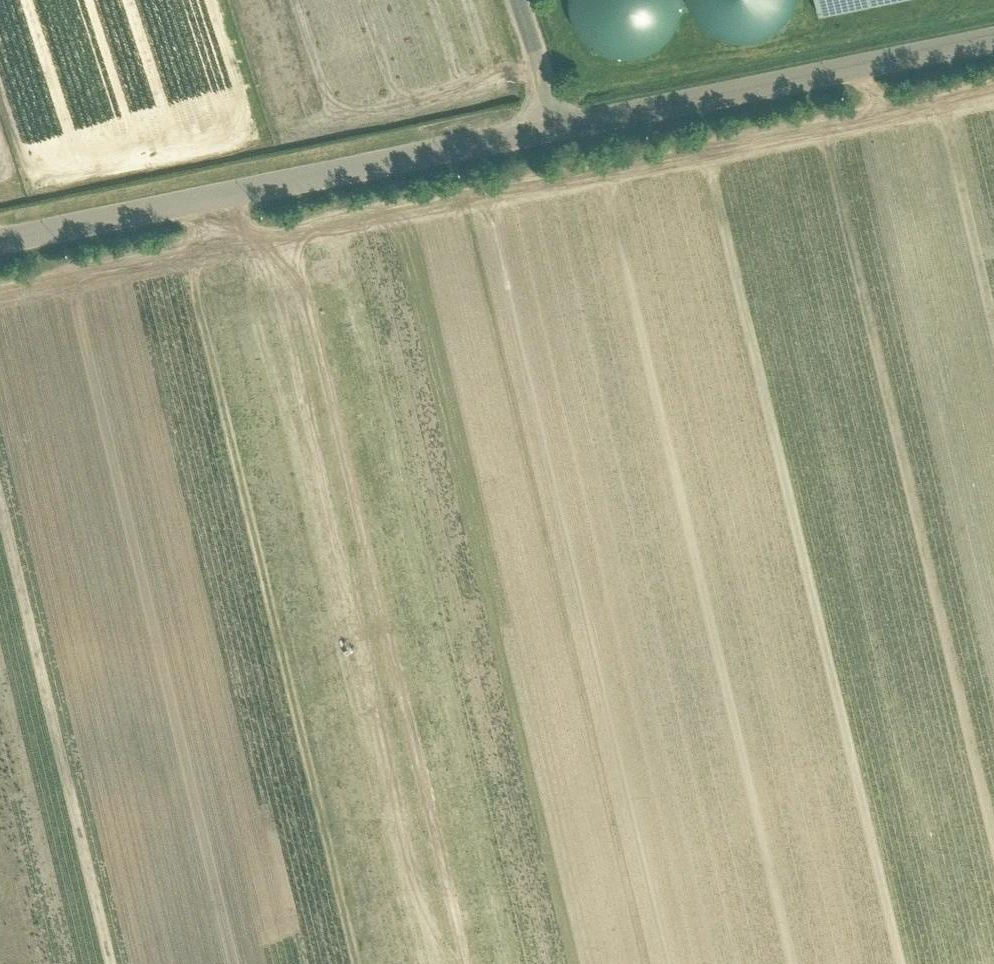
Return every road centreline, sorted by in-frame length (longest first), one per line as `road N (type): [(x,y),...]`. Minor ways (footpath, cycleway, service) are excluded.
road 1 (residential): [(560,124),(0,240)]
road 2 (residential): [(993,37),(560,124)]
road 3 (residential): [(520,0),(560,124)]

